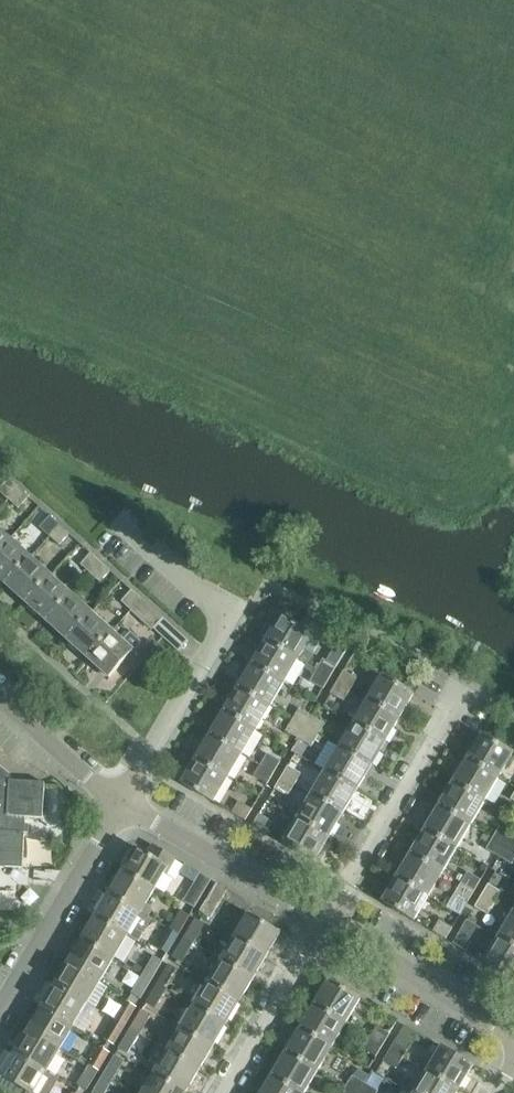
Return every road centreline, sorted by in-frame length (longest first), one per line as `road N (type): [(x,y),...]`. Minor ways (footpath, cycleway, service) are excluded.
road 1 (residential): [(323,925),(466,682)]
road 2 (residential): [(0,1015),(120,800)]
road 3 (residential): [(323,925),(120,800)]
road 4 (residential): [(513,1038),(323,925)]
road 5 (residential): [(224,1092),(323,925)]

